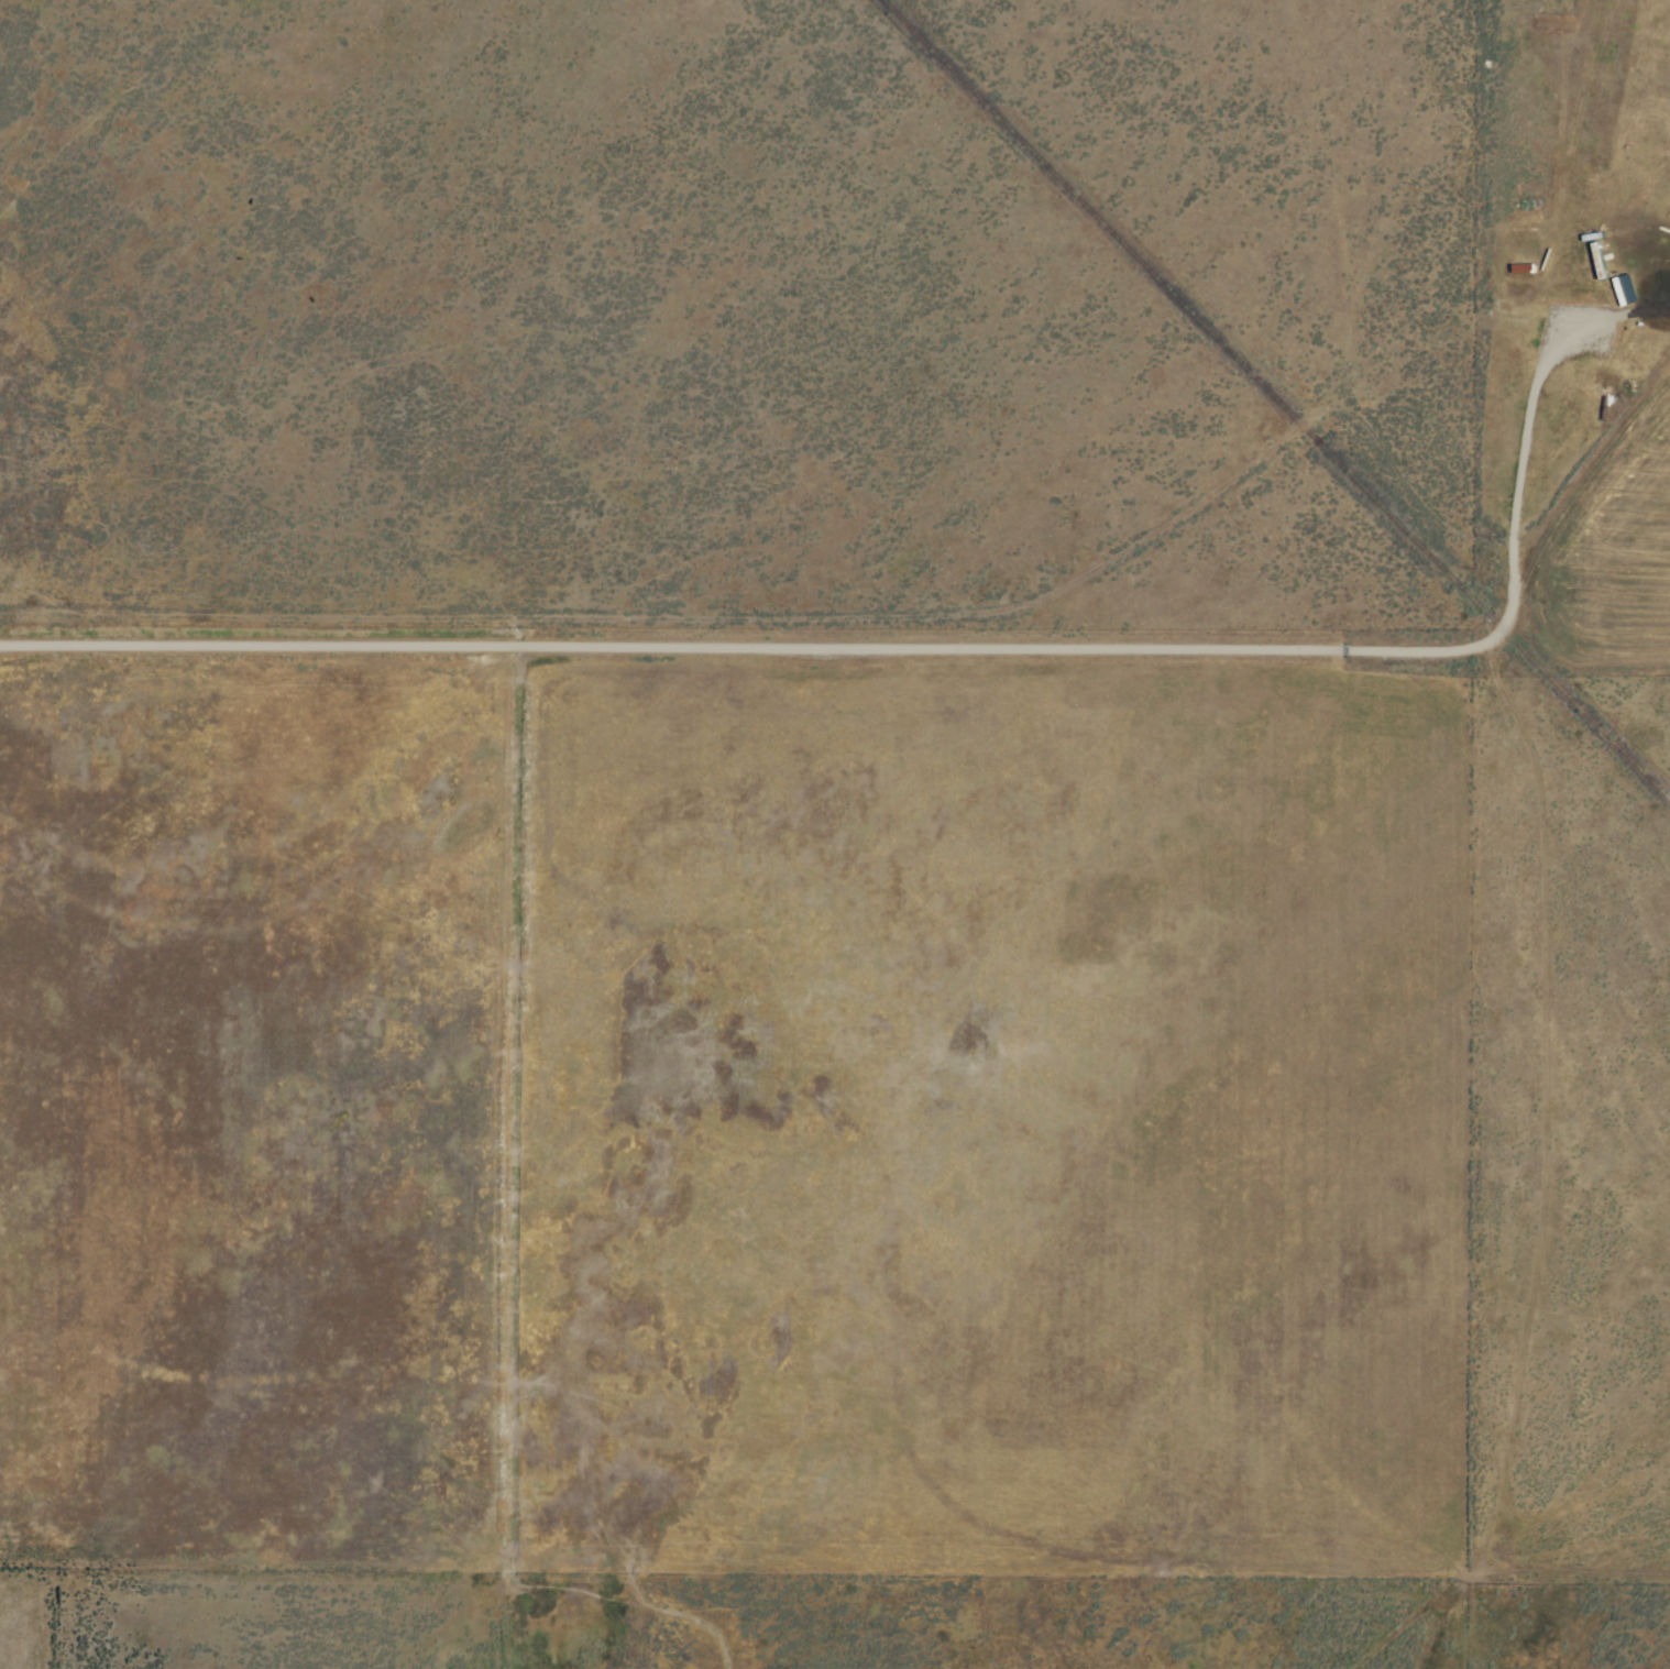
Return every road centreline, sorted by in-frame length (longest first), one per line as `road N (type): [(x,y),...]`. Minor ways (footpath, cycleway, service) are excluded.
road 1 (track): [(0,603),(1121,577),(1249,504),(1303,429),(1383,351),(1407,358)]
road 2 (track): [(1428,1668),(1468,1590),(1535,1388),(1559,1206),(1538,784),(1486,643)]
road 3 (track): [(1669,315),(1589,316),(1525,288),(1407,358),(1329,0)]

